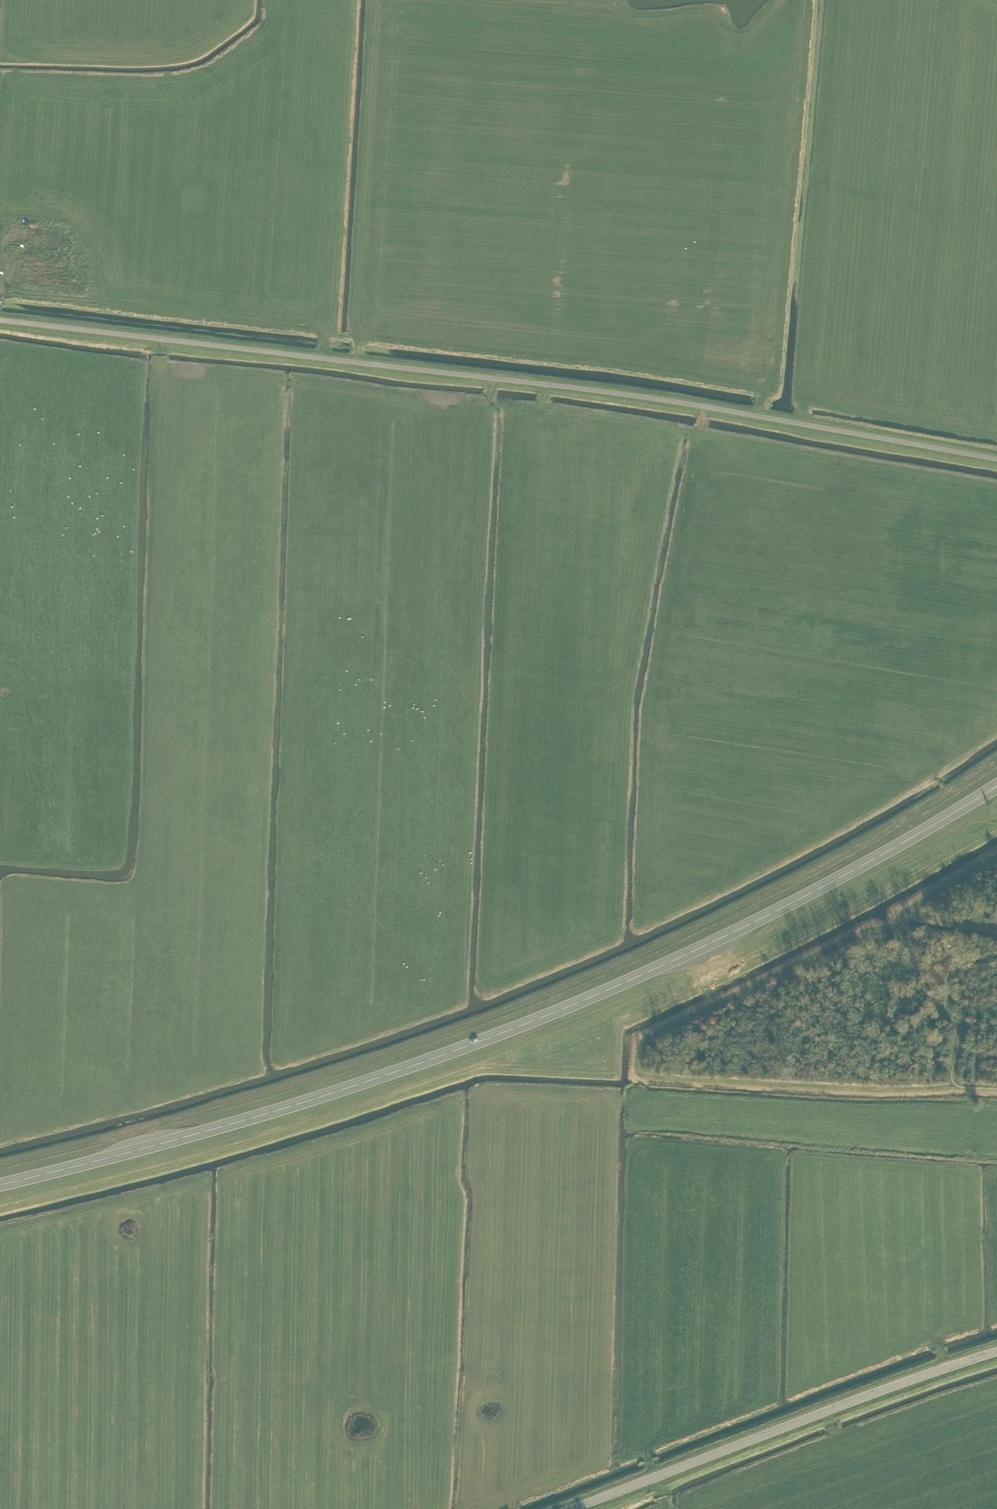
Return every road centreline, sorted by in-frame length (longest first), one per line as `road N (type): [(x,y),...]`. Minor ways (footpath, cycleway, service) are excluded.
road 1 (trunk): [(0,1185),(280,1110),(546,1016),(790,904),(988,792)]
road 2 (unclassified): [(0,323),(720,412),(996,461)]
road 3 (tertiary): [(572,1508),(996,1352)]

